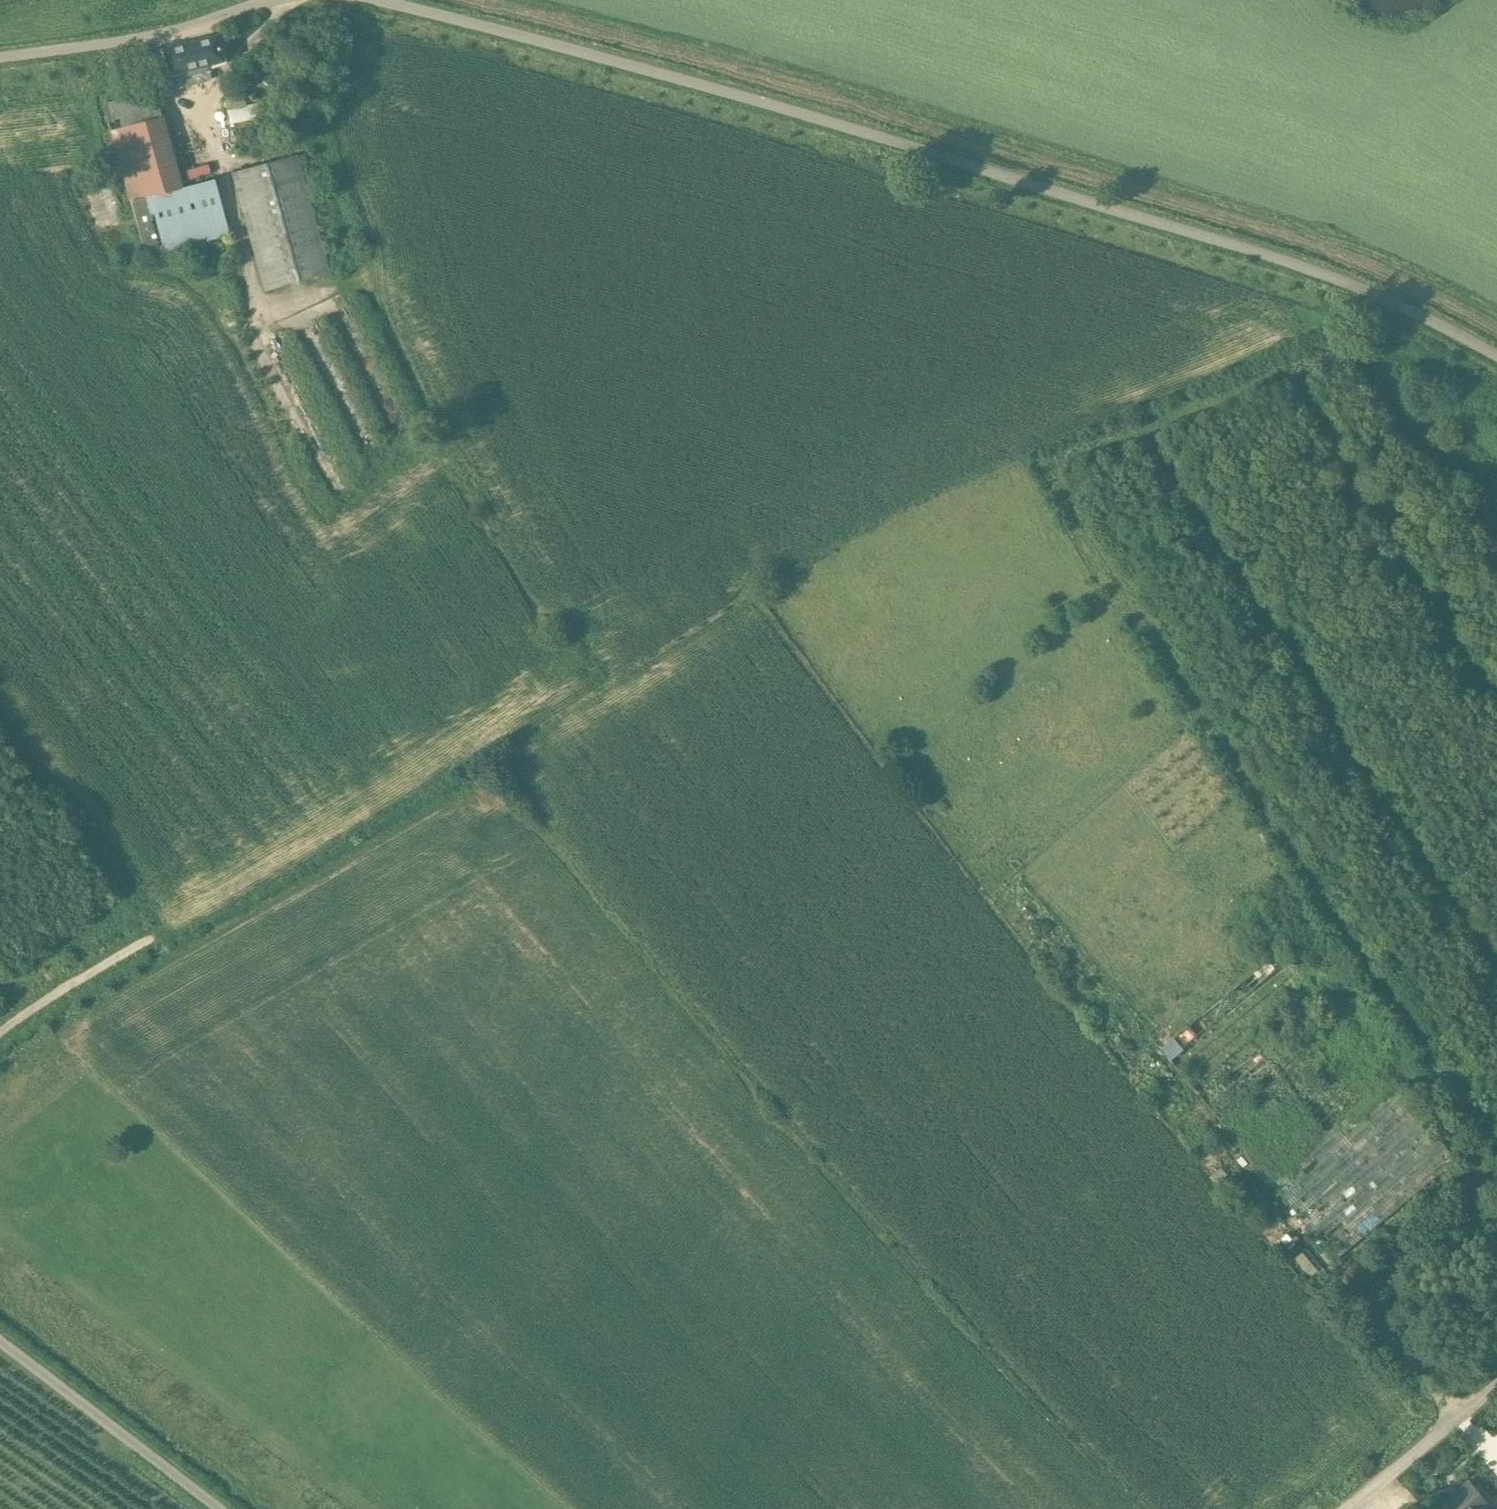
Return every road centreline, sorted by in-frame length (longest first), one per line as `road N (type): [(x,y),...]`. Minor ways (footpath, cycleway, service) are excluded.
road 1 (unclassified): [(1496,355),(1323,273),(857,127),(380,0)]
road 2 (unclassified): [(269,0),(156,35),(0,58)]
road 3 (unclassified): [(215,1508),(0,1342)]
road 4 (unclassified): [(1343,1508),(1496,1382)]
road 5 (unclassified): [(0,1042),(156,941)]

